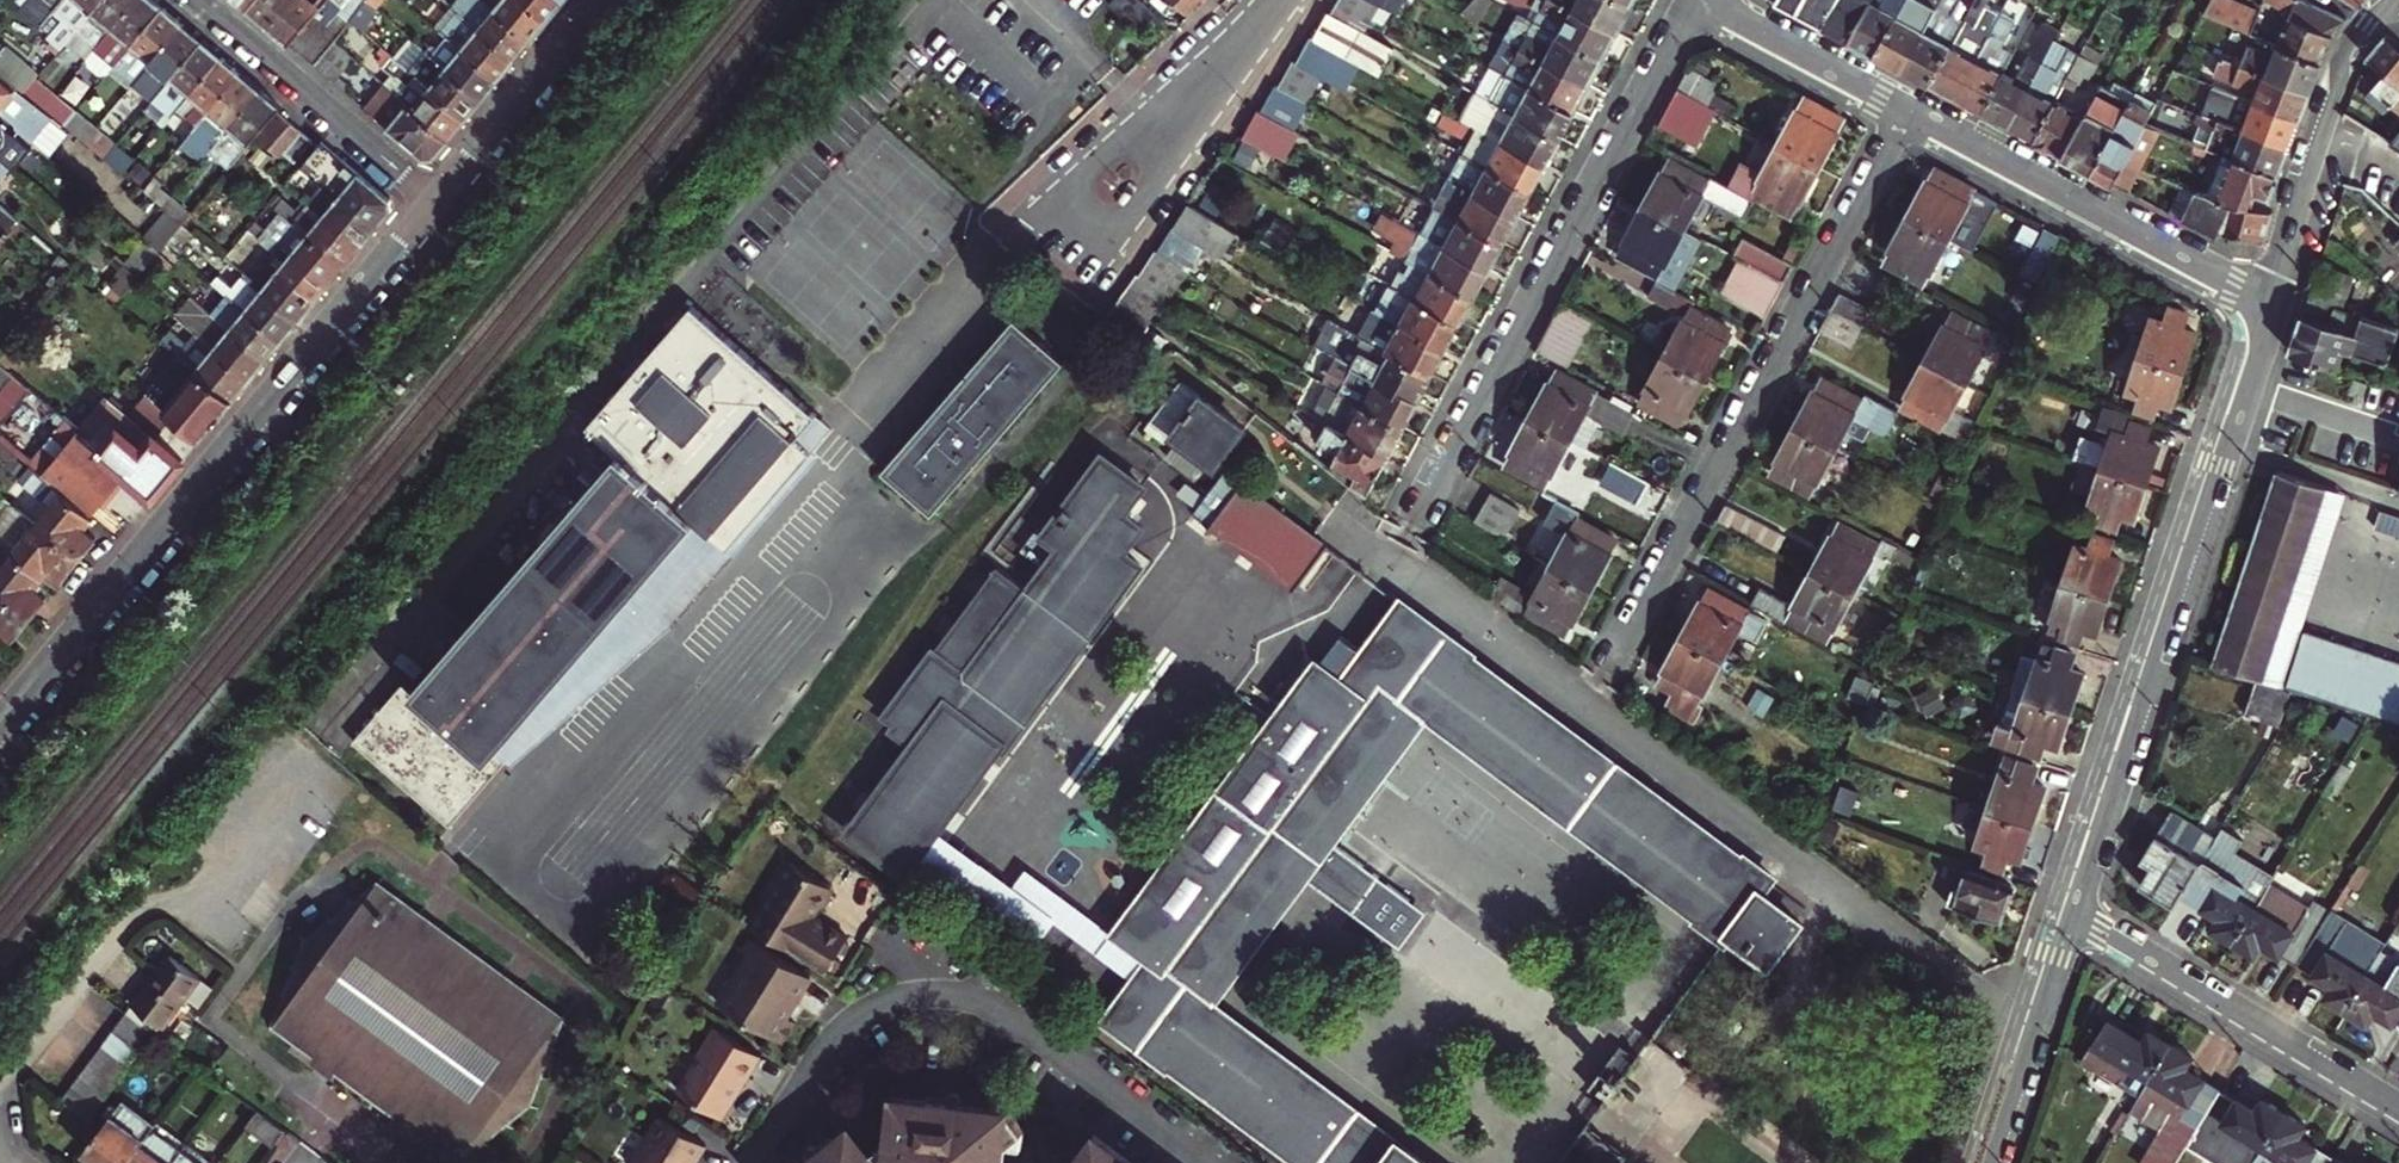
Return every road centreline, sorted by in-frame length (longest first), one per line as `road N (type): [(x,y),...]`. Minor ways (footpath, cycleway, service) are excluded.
road 1 (residential): [(430,202),(0,718)]
road 2 (tertiary): [(2268,302),(2072,915)]
road 3 (residential): [(1907,112),(1607,674)]
road 4 (residential): [(1411,523),(1696,0)]
road 5 (residential): [(1204,1162),(993,1008),(936,991),(888,1001),(853,1019),(826,1045),(752,1162)]
road 6 (residential): [(1238,44),(1142,117),(1062,213),(1116,254),(1192,157)]
road 7 (residential): [(1907,112),(2268,302)]
road 8 (residential): [(2398,1113),(2072,915)]
road 9 (tertiary): [(2390,0),(2348,62),(2268,302)]
road 10 (residential): [(194,0),(430,202)]
road 11 (residential): [(595,0),(430,202)]
road 12 (tertiary): [(2072,915),(1993,1162)]
road 13 (residential): [(1696,0),(1907,112)]
road 14 (residential): [(0,1079),(81,984)]
road 15 (residential): [(1192,157),(1238,44)]

